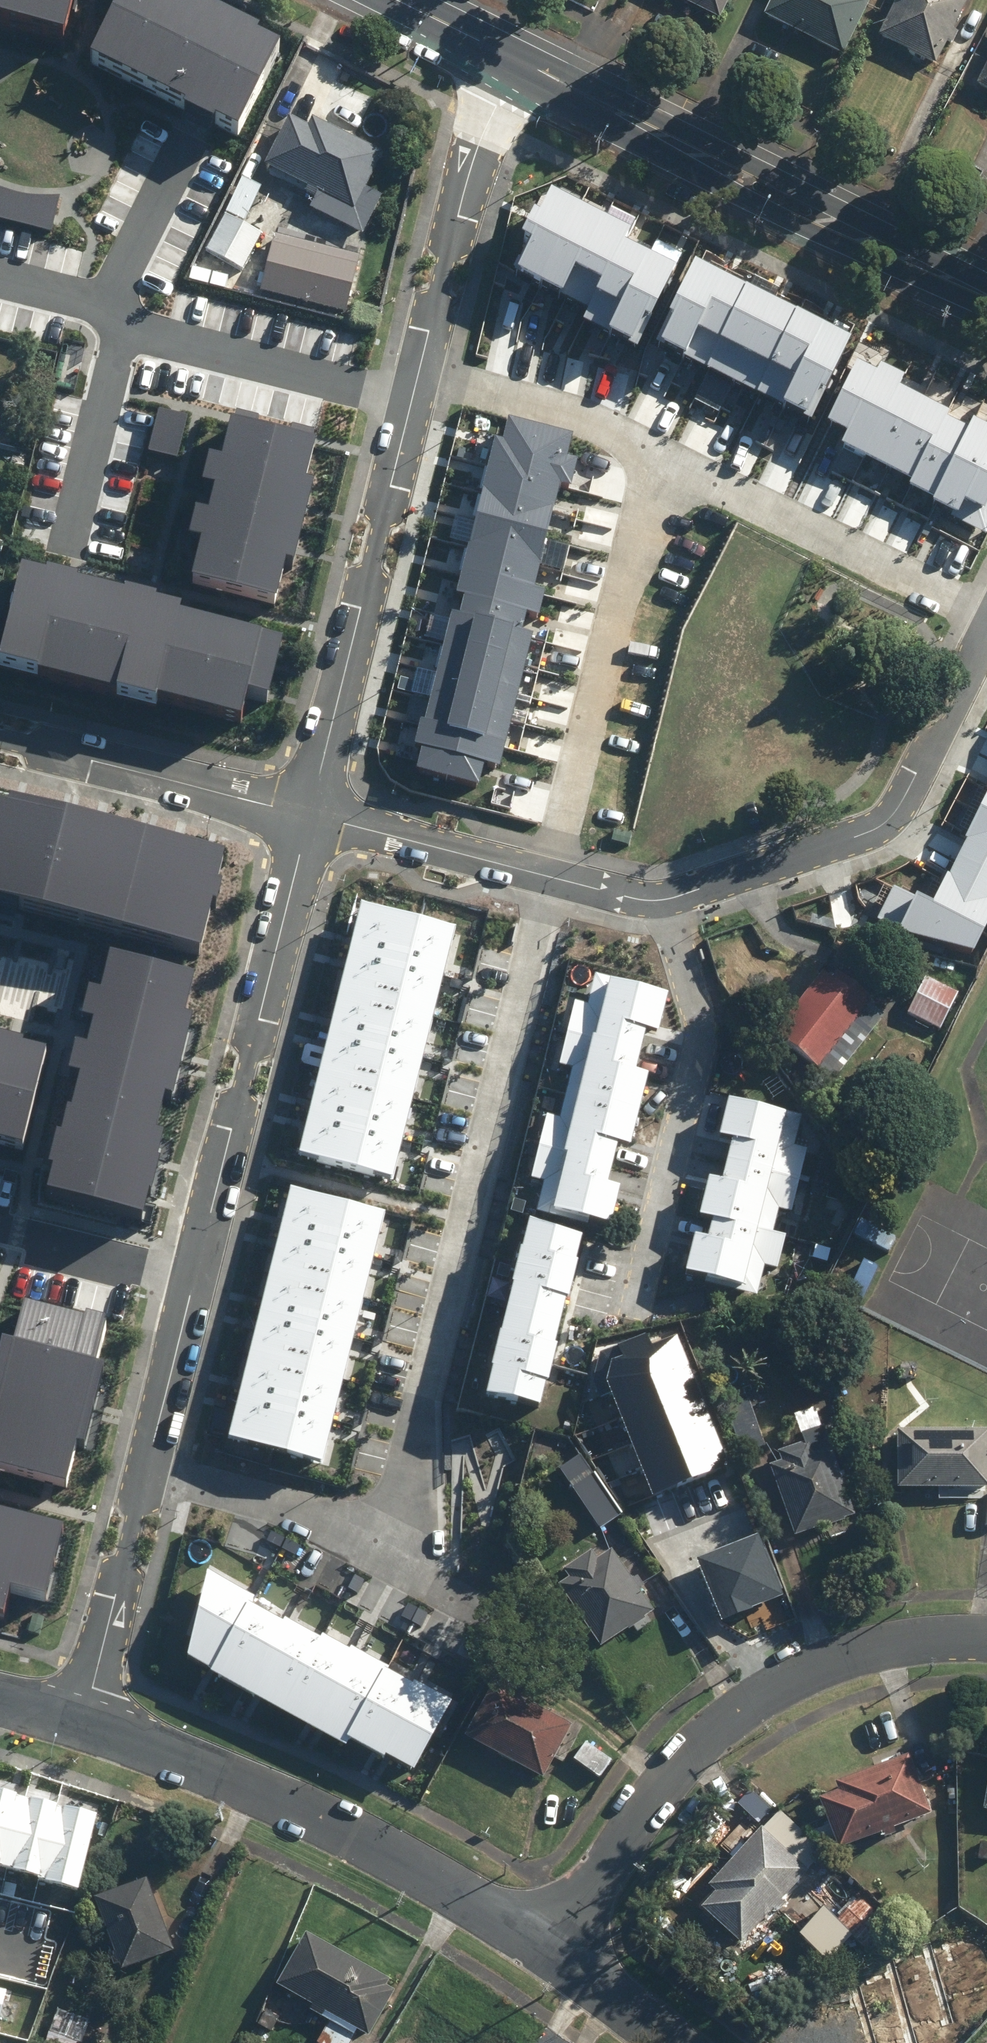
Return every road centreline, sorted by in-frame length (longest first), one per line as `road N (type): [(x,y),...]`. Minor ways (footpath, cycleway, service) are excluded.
road 1 (residential): [(375,1538),(399,1511),(555,879)]
road 2 (residential): [(986,1639),(927,1640),(830,1659),(737,1708),(651,1792),(547,1952)]
road 3 (tertiary): [(986,297),(520,63)]
road 4 (residential): [(547,1952),(361,1839),(83,1723)]
road 5 (residential): [(195,1275),(309,815)]
road 6 (residential): [(986,629),(963,702),(888,821),(662,901)]
road 7 (residential): [(666,462),(636,507),(555,879)]
road 8 (residential): [(309,815),(411,399)]
road 9 (residential): [(662,901),(699,1039),(641,1302)]
road 10 (residential): [(986,616),(666,462)]
road 11 (residential): [(421,368),(477,143),(520,63)]
road 12 (residential): [(309,815),(0,738)]
road 13 (residential): [(411,399),(119,324)]
road 14 (residential): [(83,1723),(149,1465)]
road 15 (residential): [(666,462),(588,414),(421,368)]
road 16 (residential): [(555,879),(309,815)]
road 17 (residential): [(149,1465),(314,1509),(375,1538)]
road 18 (residential): [(119,324),(66,539)]
road 19 (residential): [(195,1275),(0,1228)]
road 20 (residential): [(149,1465),(195,1275)]
road 21 (residential): [(109,299),(183,149)]
road 22 (residential): [(663,2042),(547,1952)]
road 23 (tertiary): [(520,63),(394,0)]

